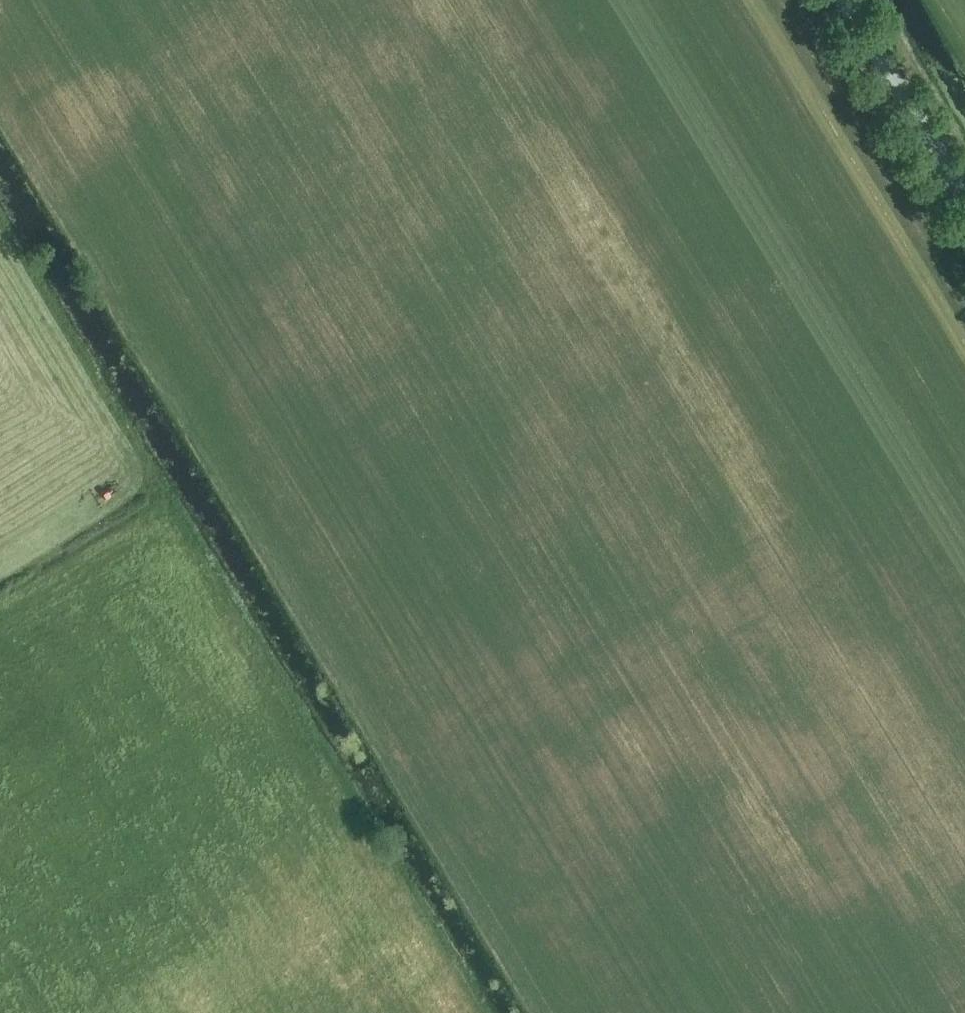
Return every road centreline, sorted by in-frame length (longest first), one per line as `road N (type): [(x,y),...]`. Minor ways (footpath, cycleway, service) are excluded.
road 1 (tertiary): [(964,200),(843,0)]

